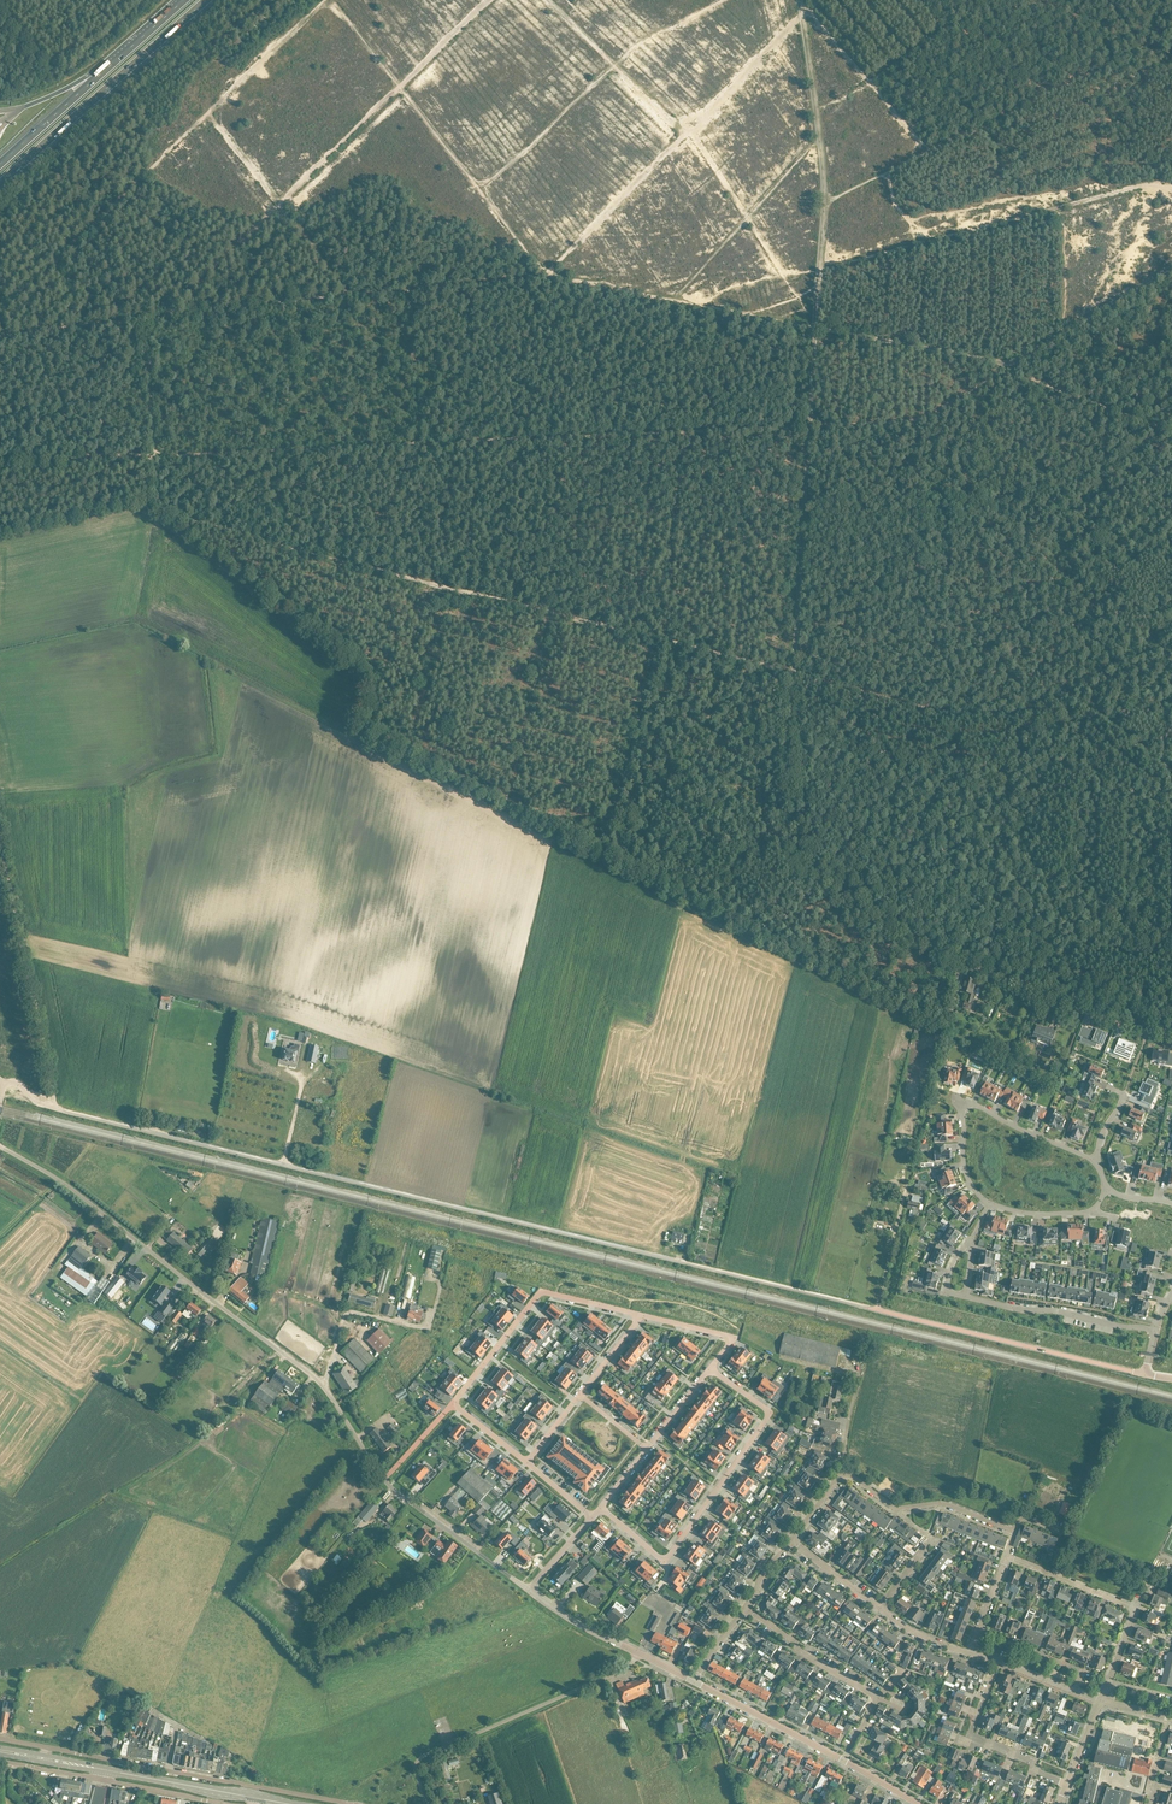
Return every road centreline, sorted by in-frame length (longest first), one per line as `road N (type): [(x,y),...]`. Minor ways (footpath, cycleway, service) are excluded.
road 1 (track): [(154,455),(919,421),(1005,370)]
road 2 (track): [(813,328),(793,673),(796,815),(818,875),(962,963)]
road 3 (track): [(0,316),(323,0)]
road 4 (unclassified): [(322,1384),(63,1183),(0,1146)]
road 5 (residential): [(1144,1374),(877,1310),(903,1198)]
road 6 (track): [(804,14),(544,274)]
road 7 (track): [(544,274),(332,0)]
road 8 (residential): [(710,1369),(768,1415),(669,1556),(658,1556),(601,1508)]
road 9 (residential): [(347,1803),(47,1748)]
road 10 (unclassified): [(528,1590),(390,1486),(322,1384)]
road 11 (unclassified): [(426,1803),(415,1769),(420,1757),(631,1666),(637,1654)]
road 12 (motorway): [(0,187),(207,0)]
road 13 (residential): [(1097,1160),(961,1102),(965,1172),(989,1204)]
road 14 (unclassified): [(1171,1038),(1142,1034),(962,963)]
road 15 (track): [(676,301),(821,142)]
road 16 (residential): [(322,1384),(345,1314),(428,1328),(440,1288),(434,1277)]
road 17 (track): [(813,328),(1005,370)]
road 18 (residential): [(1154,1331),(964,1296)]
road 19 (track): [(1005,370),(1171,273)]
road 20 (residential): [(1067,1784),(970,1735),(1000,1662)]
road 21 (track): [(816,329),(821,142)]
road 22 (track): [(616,65),(480,189)]
road 23 (residential): [(1013,1530),(948,1505),(895,1508),(845,1475)]
road 24 (unclassified): [(844,1760),(695,1682)]
road 25 (residential): [(878,1699),(745,1608)]
road 26 (track): [(410,289),(420,444)]
road 27 (primary): [(256,1798),(104,1770)]
road 28 (residential): [(543,1292),(452,1403)]
road 29 (track): [(813,328),(676,301)]
road 30 (residential): [(1009,1558),(1137,1610)]
road 31 (track): [(676,301),(544,274)]
road 32 (track): [(821,142),(807,12)]
road 33 (motorway): [(96,77),(0,165)]
road 34 (track): [(616,65),(647,38),(727,0)]
road 35 (unclassified): [(637,1654),(528,1590)]

